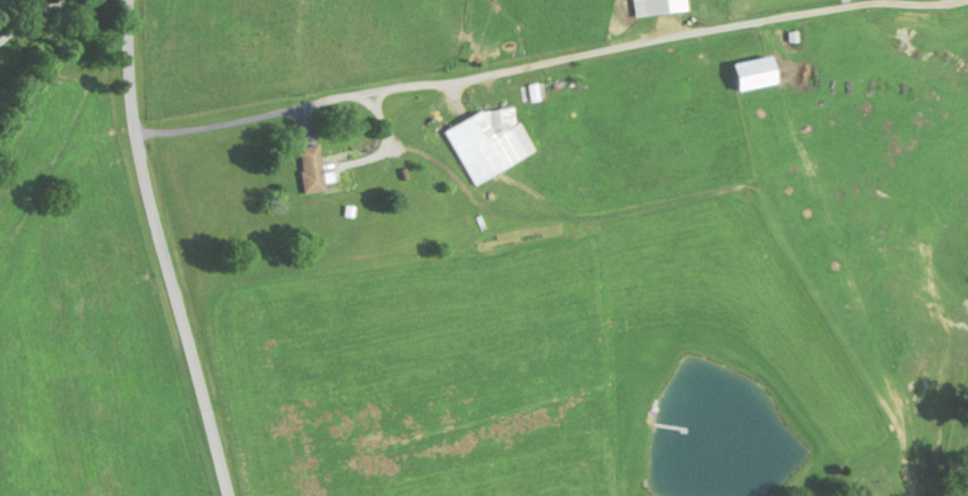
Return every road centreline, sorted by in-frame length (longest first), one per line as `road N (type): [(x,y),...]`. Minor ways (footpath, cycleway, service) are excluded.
road 1 (residential): [(228,495),(145,177),(131,102),(130,0)]

